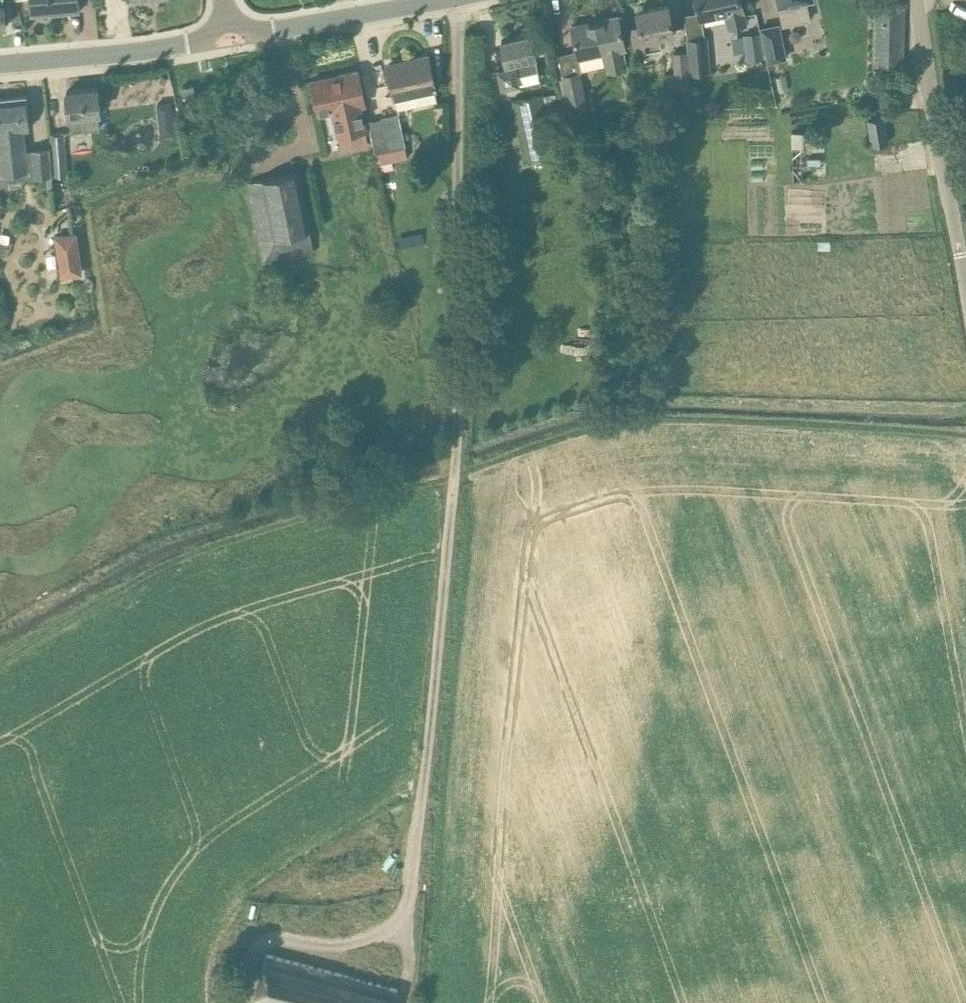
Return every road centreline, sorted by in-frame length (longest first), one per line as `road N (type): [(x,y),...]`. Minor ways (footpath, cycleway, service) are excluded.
road 1 (unclassified): [(965,294),(917,0)]
road 2 (tertiary): [(0,64),(233,37)]
road 3 (tertiary): [(233,37),(445,0)]

